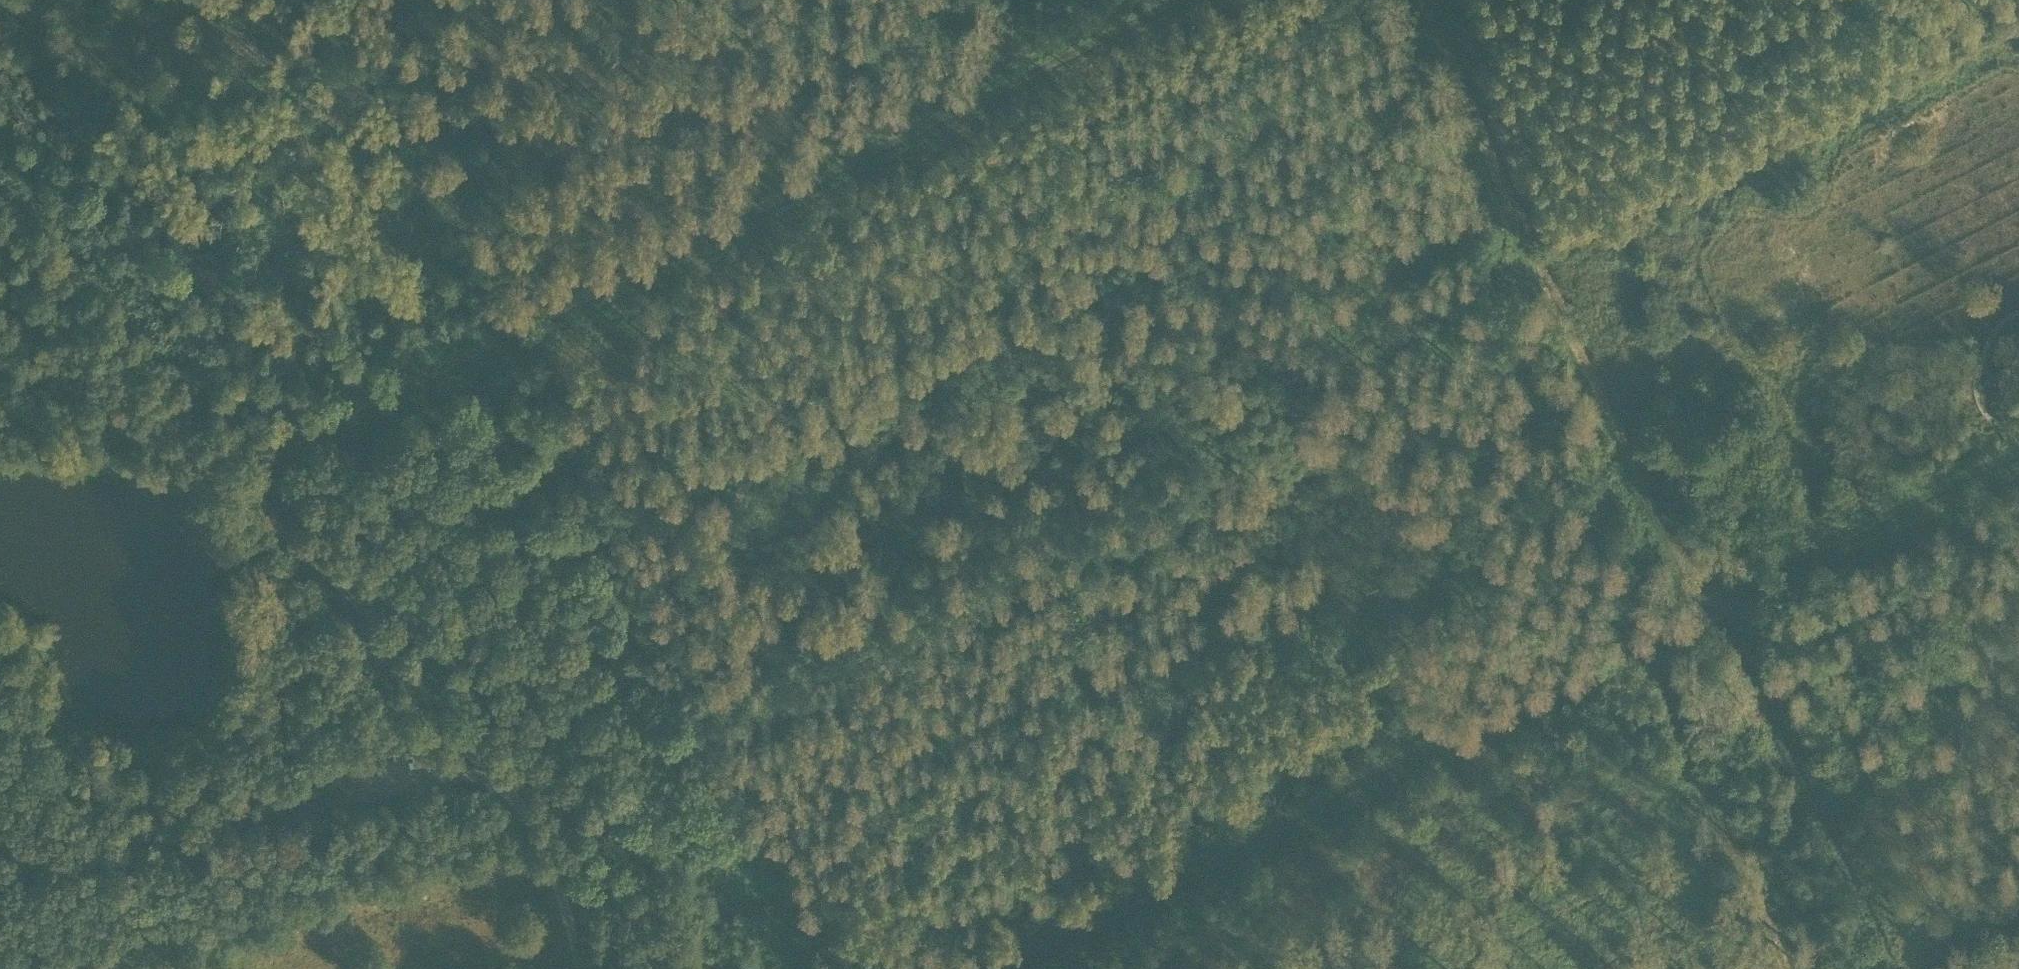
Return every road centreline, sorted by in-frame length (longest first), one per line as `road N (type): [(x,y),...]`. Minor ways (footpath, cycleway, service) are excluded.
road 1 (track): [(499,775),(564,888),(584,968)]
road 2 (track): [(2011,448),(1982,410),(1977,376),(1999,325),(2018,312)]

